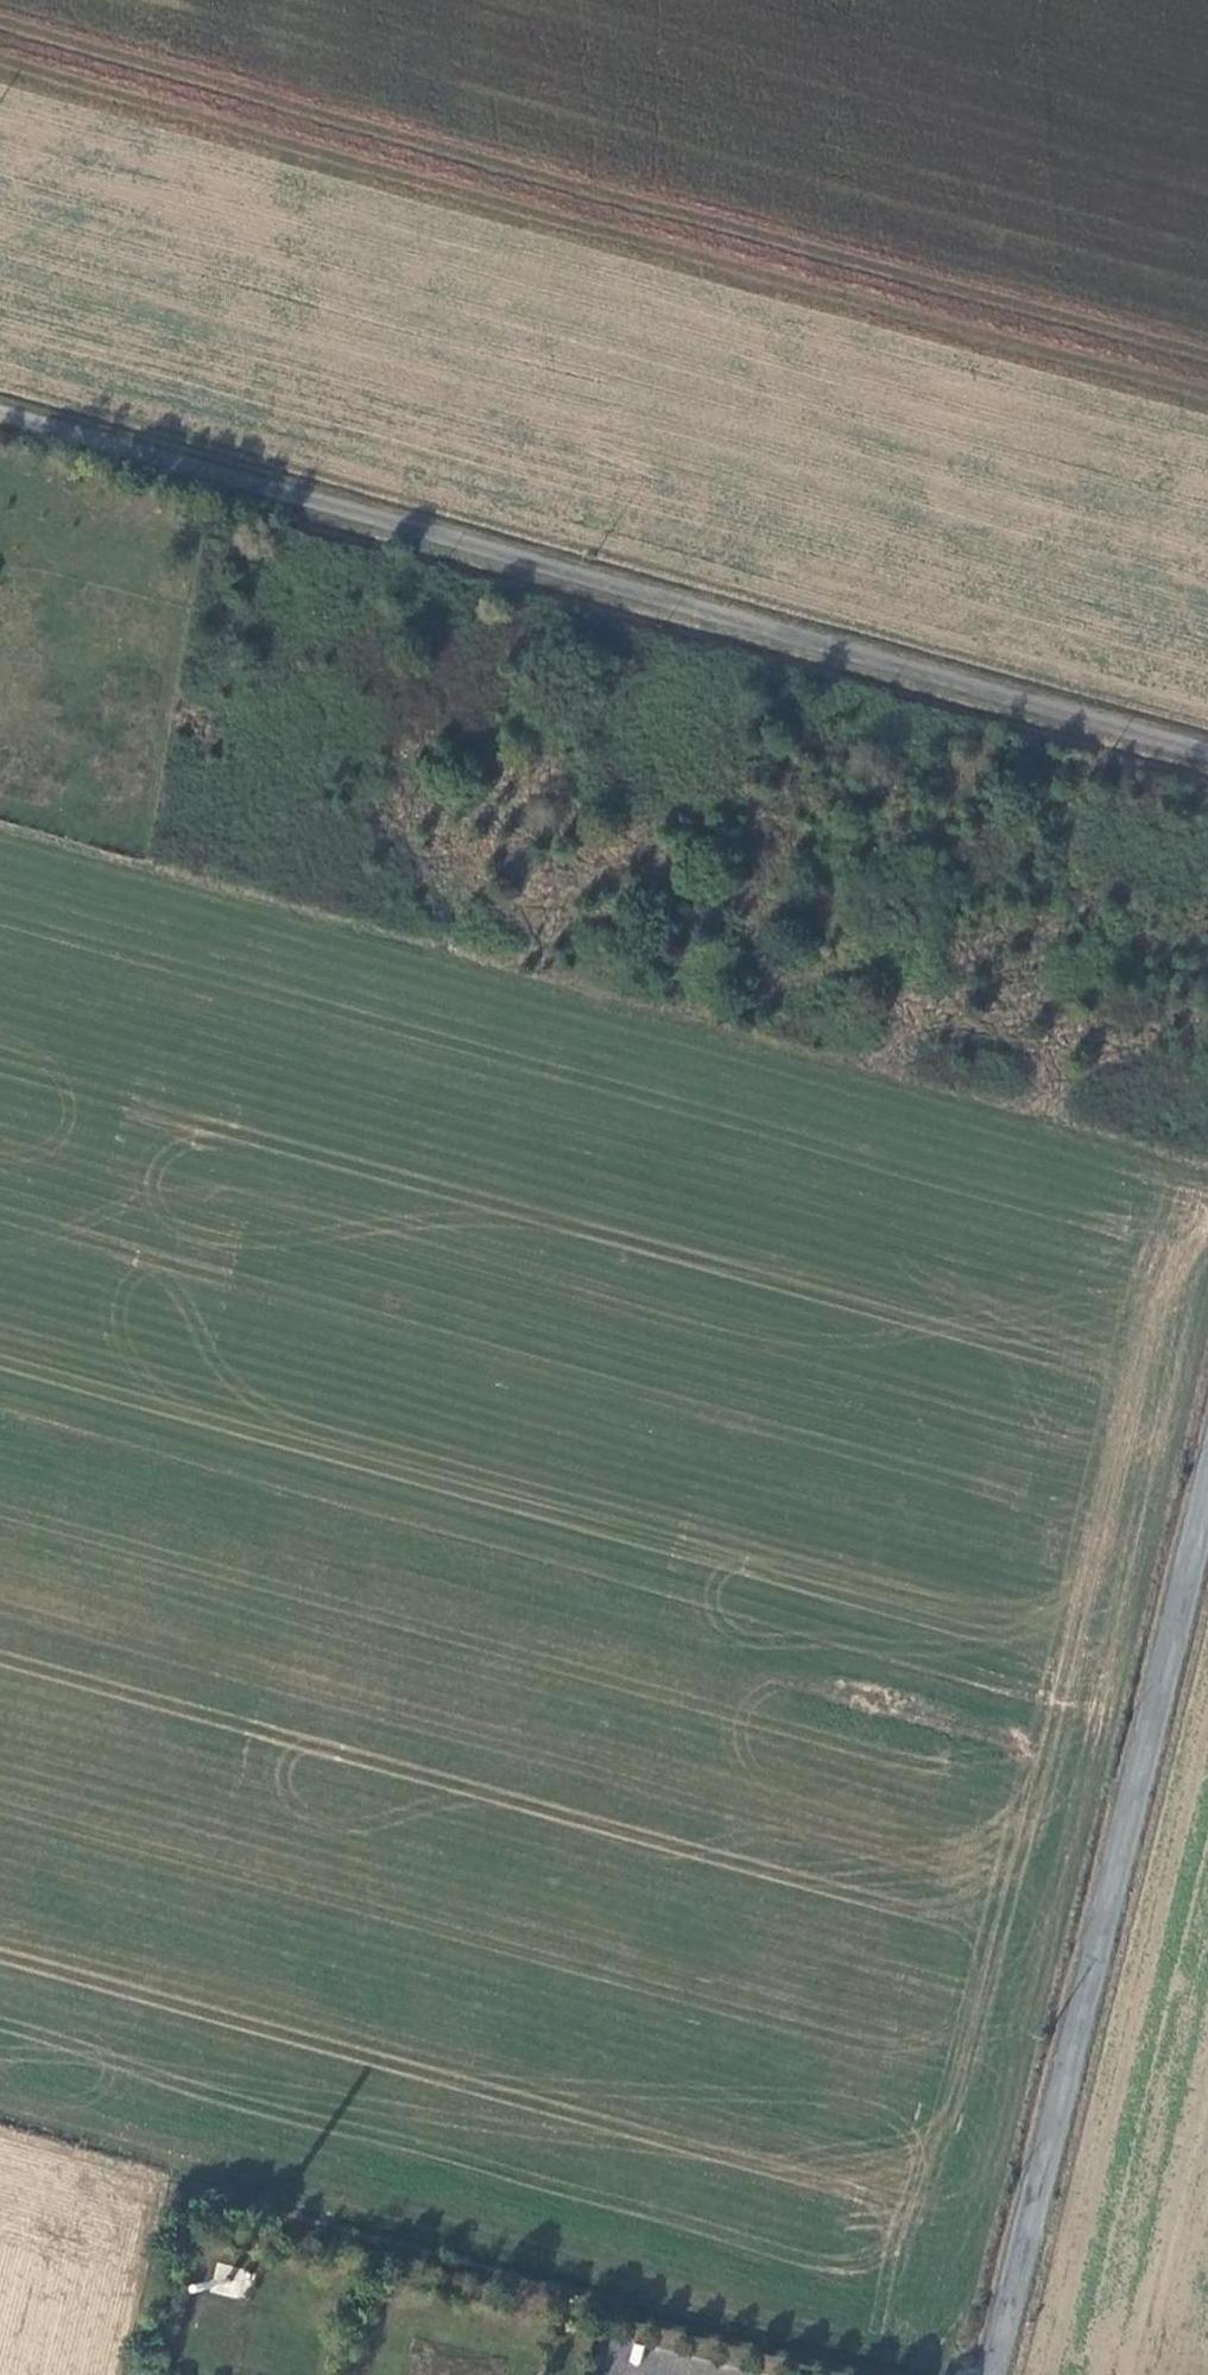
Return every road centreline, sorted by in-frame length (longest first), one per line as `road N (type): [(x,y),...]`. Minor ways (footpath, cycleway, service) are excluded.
road 1 (residential): [(1207,750),(0,412)]
road 2 (unclassified): [(1207,1488),(993,2374)]

